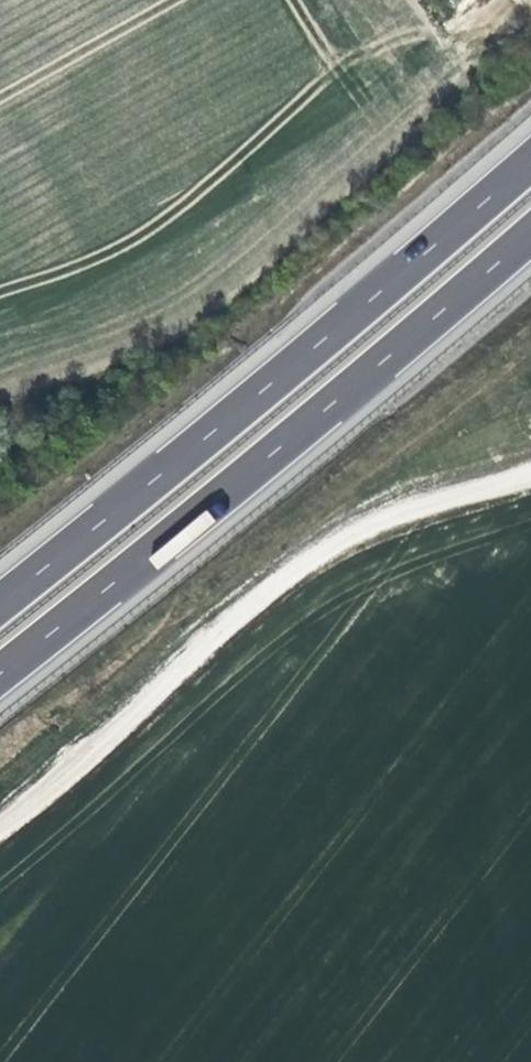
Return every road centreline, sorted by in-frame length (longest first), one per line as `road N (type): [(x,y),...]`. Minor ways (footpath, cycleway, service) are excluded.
road 1 (motorway): [(0,676),(530,235)]
road 2 (motorway): [(530,163),(0,604)]
road 3 (track): [(0,821),(324,547),(530,474)]

